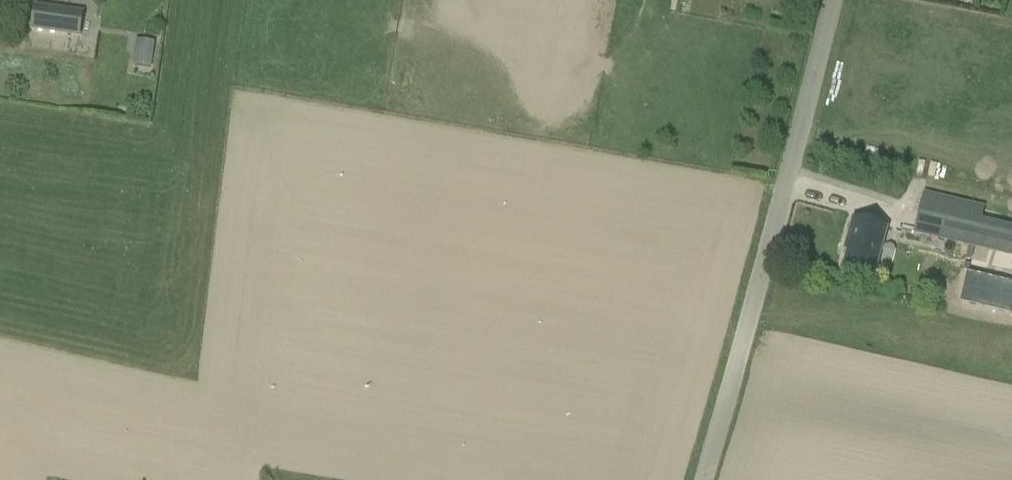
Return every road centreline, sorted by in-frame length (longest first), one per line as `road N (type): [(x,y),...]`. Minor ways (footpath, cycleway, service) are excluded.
road 1 (unclassified): [(705,479),(832,0)]

